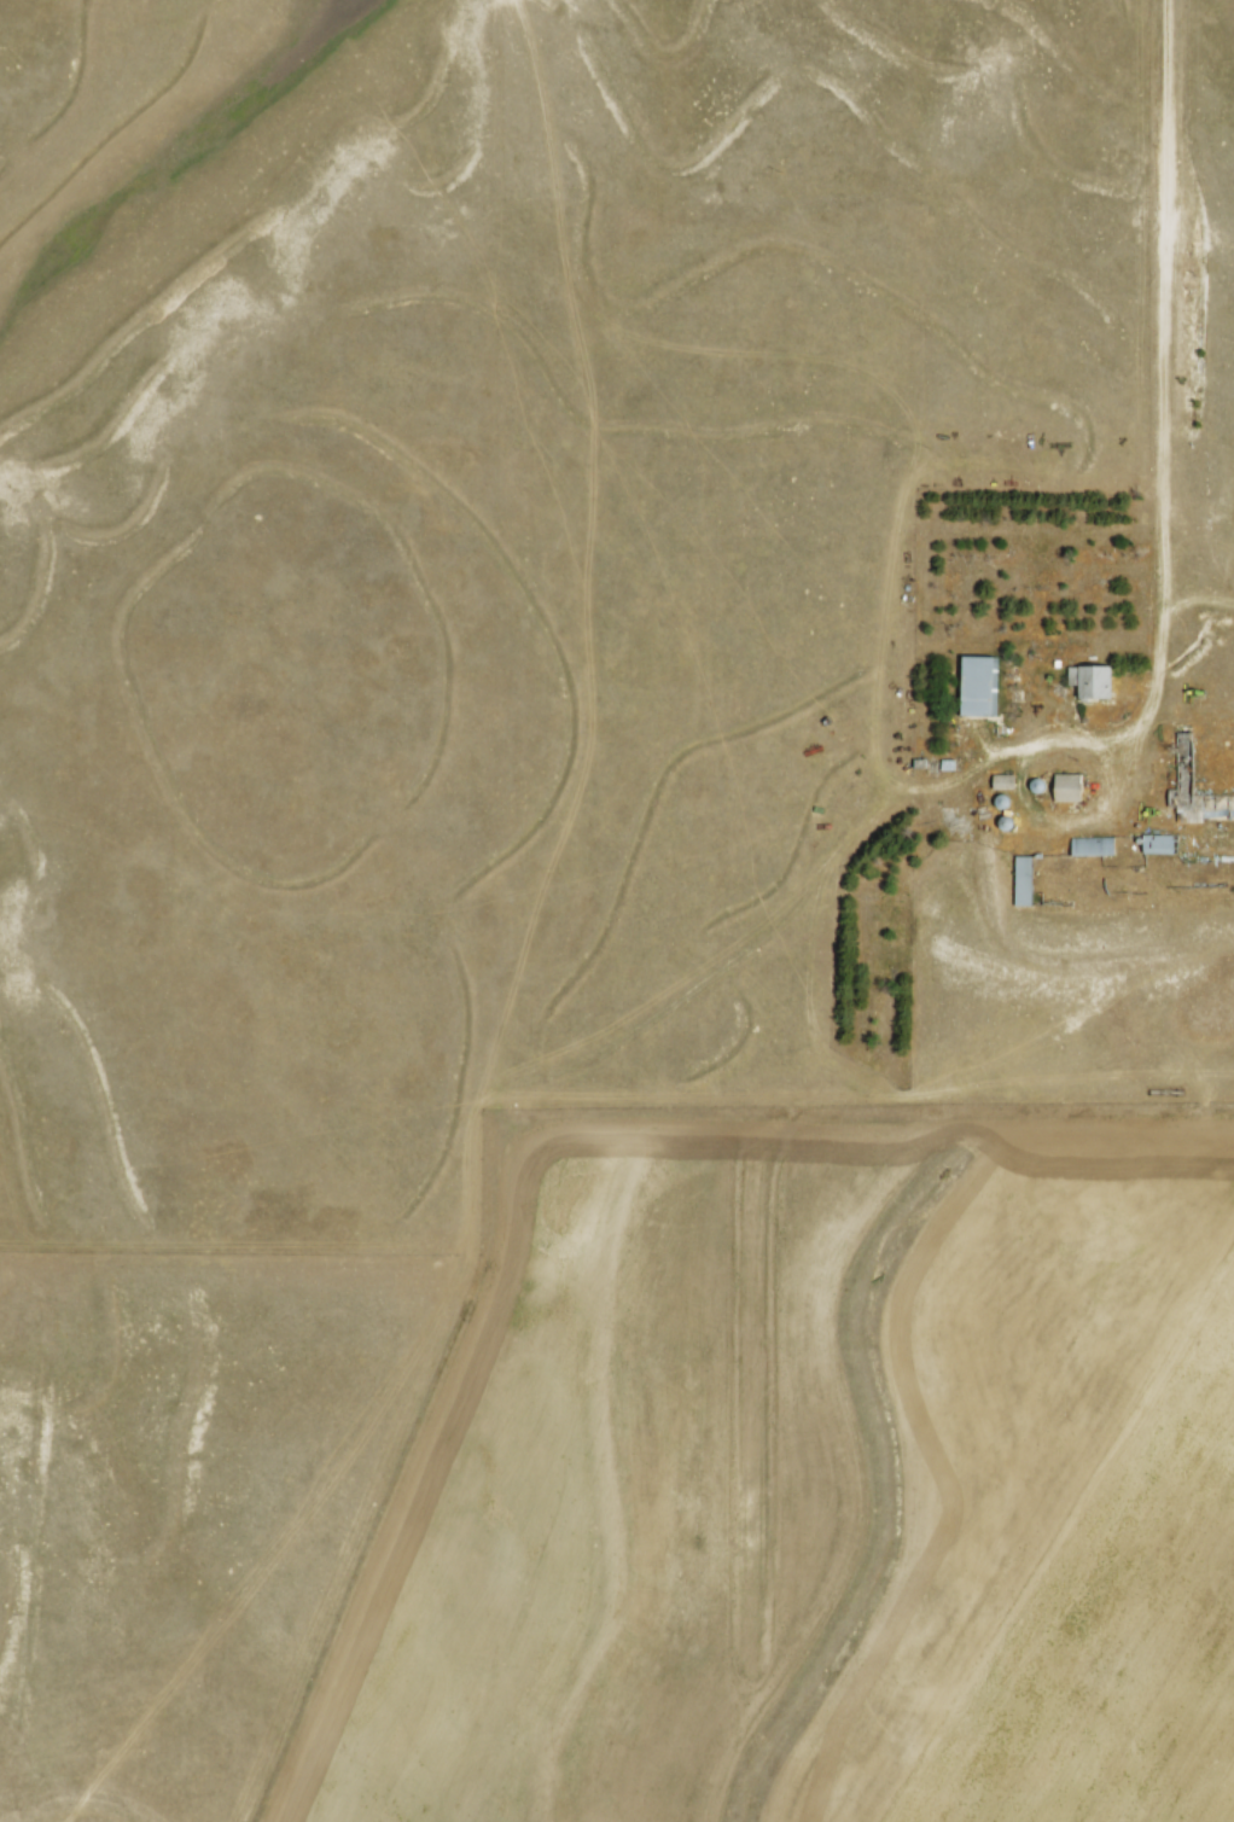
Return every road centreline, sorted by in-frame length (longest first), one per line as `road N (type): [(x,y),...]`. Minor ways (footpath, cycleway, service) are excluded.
road 1 (track): [(1020,743),(1035,805),(1066,822),(1110,802),(1118,772),(1113,737)]

